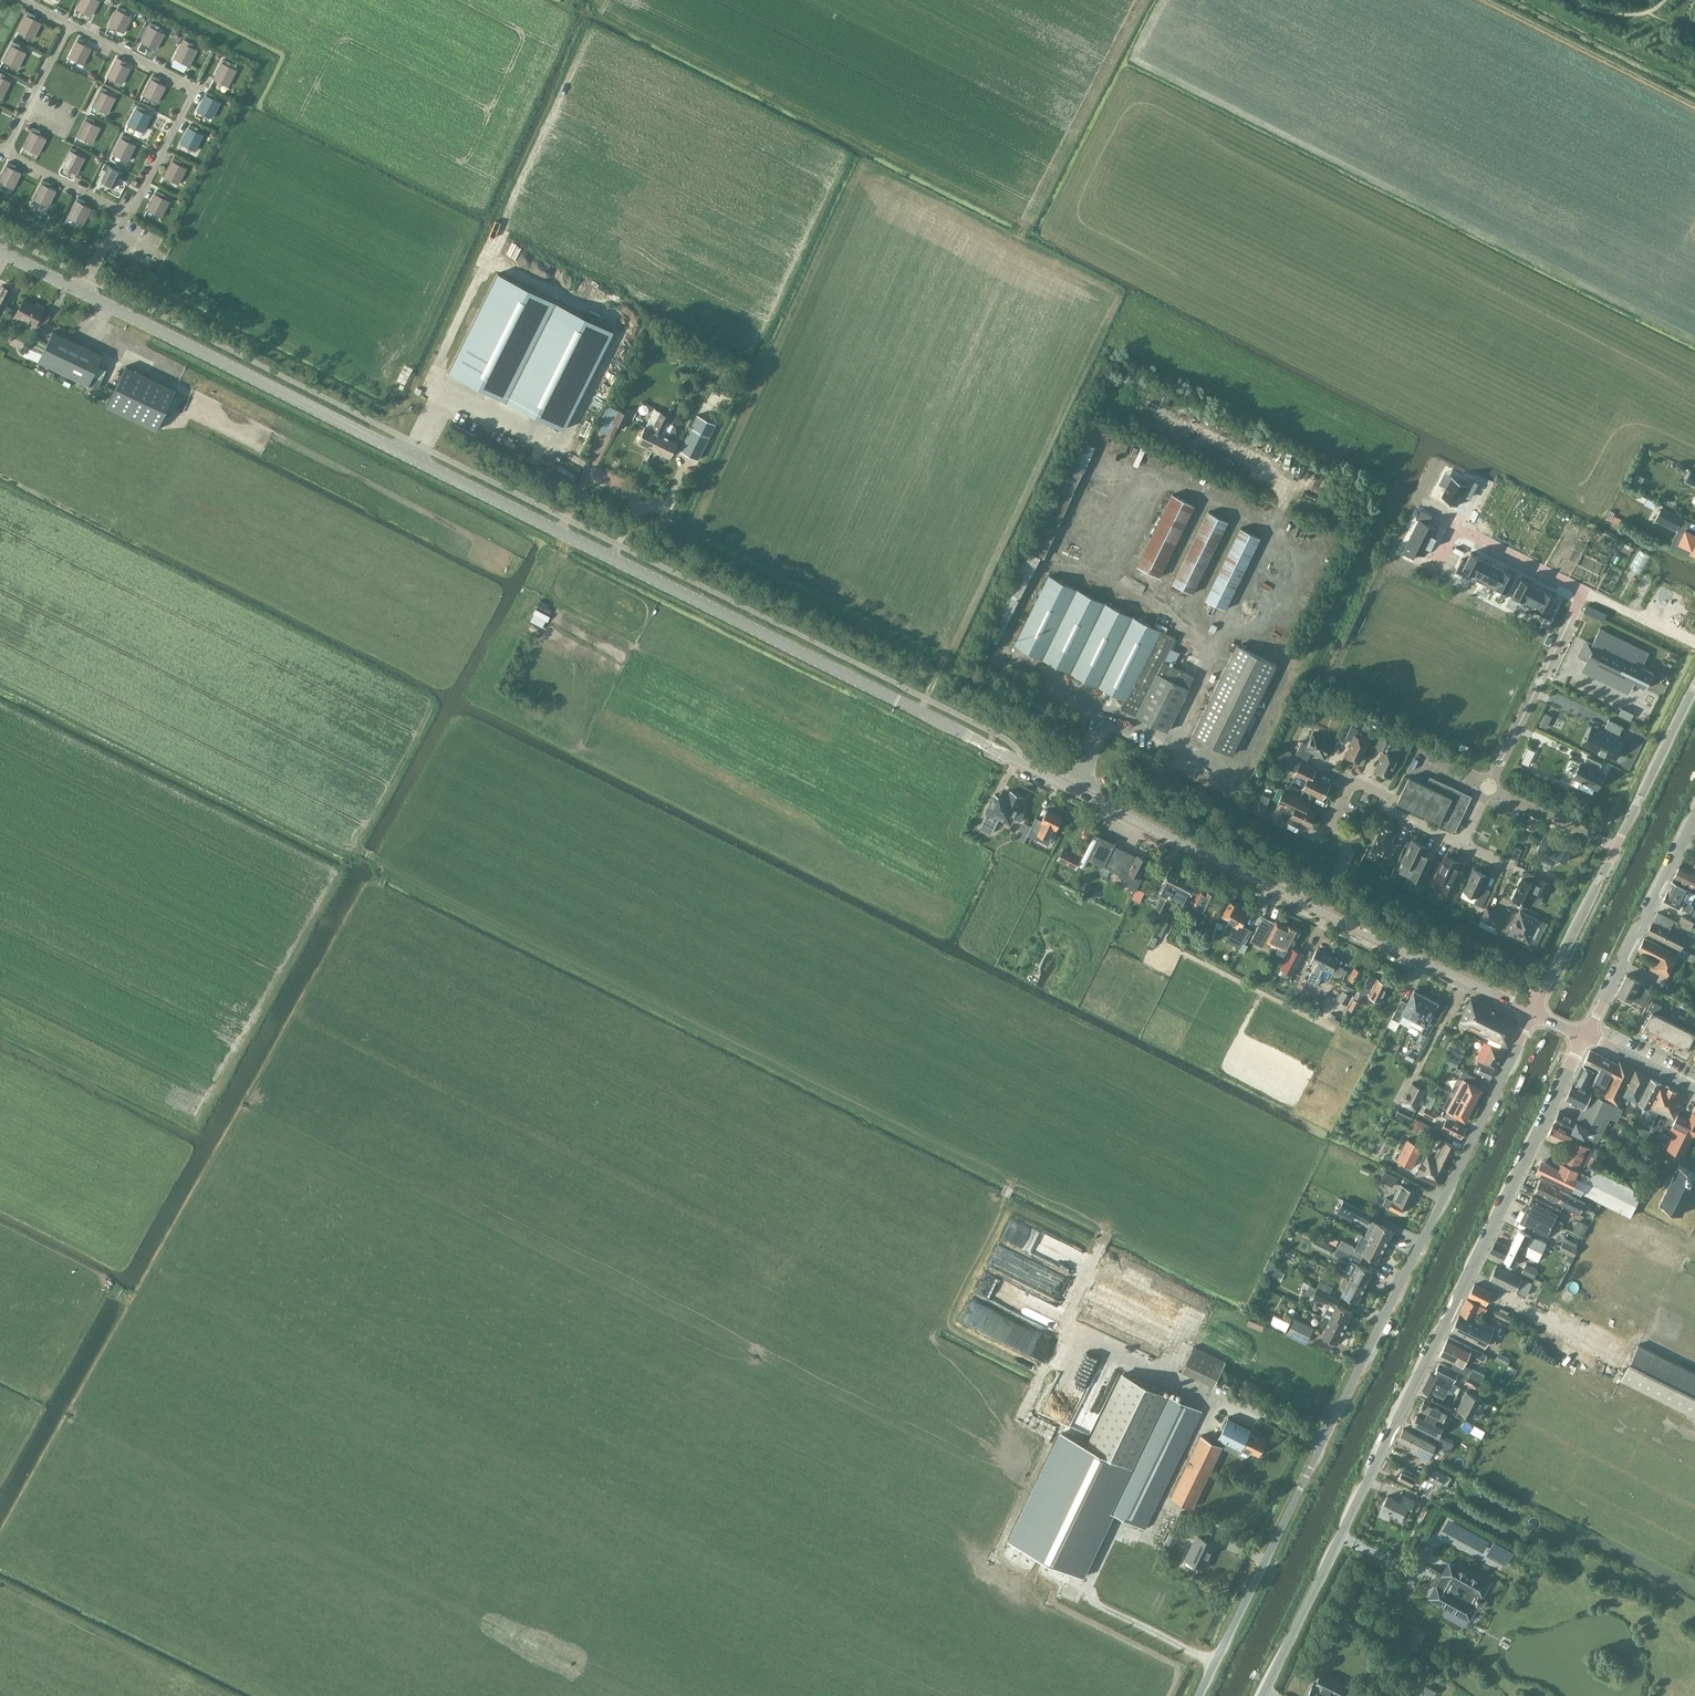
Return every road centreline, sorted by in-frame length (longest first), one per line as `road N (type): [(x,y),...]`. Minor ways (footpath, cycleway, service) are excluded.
road 1 (tertiary): [(1322,911),(0,250)]
road 2 (tertiary): [(1585,1037),(1263,1695)]
road 3 (residential): [(1299,1496),(1532,1012)]
road 4 (residential): [(1489,786),(1583,591),(1452,527),(1436,561)]
road 5 (tertiary): [(1585,1037),(1694,816)]
road 6 (tertiary): [(1532,1012),(1322,911)]
road 7 (unclassified): [(1199,1695),(1299,1496)]
road 8 (residential): [(1532,1012),(1614,846)]
road 9 (residential): [(1614,846),(1694,684)]
road 10 (residential): [(1353,780),(1336,821),(1346,859),(1322,911)]
road 11 (residential): [(1614,846),(1489,786)]
road 12 (residential): [(1461,844),(1353,780)]
road 13 (tertiary): [(1694,1090),(1585,1037)]

